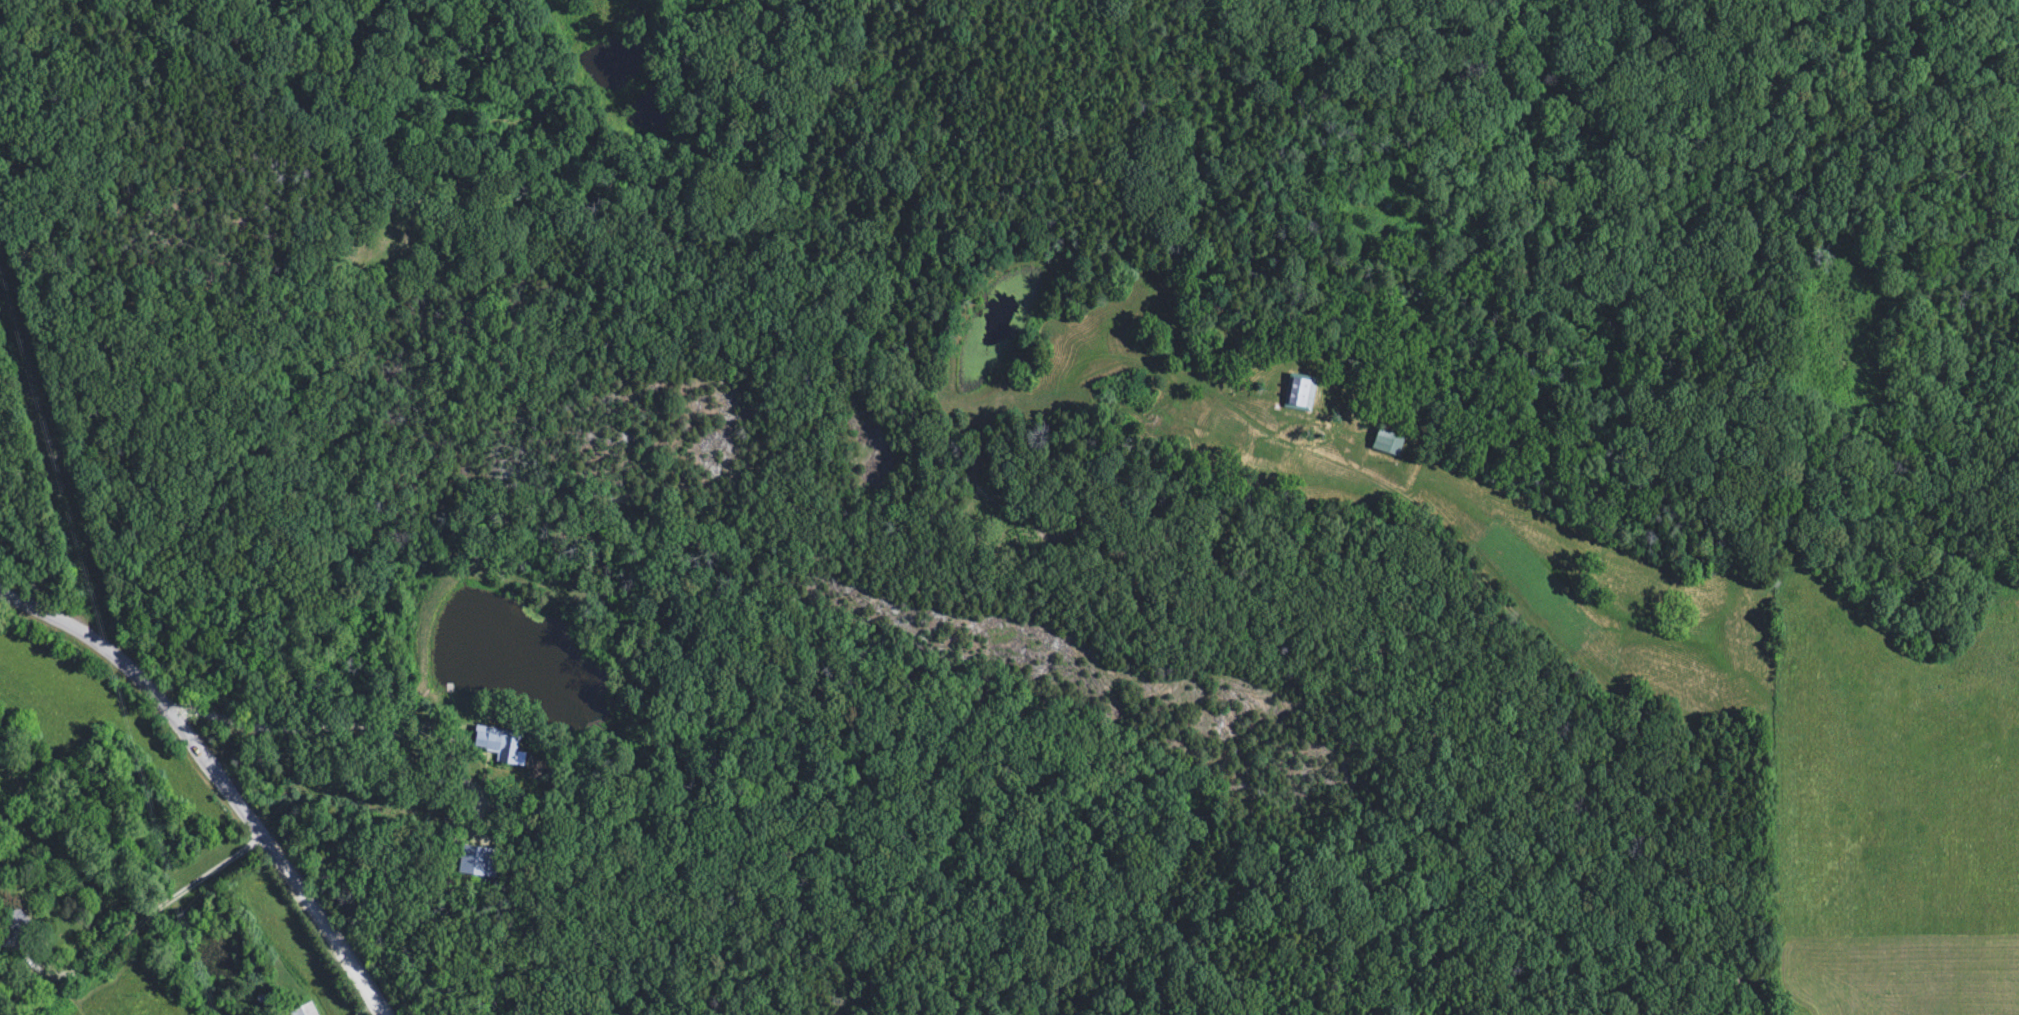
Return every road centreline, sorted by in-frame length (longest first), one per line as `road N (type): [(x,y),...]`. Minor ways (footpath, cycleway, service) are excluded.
road 1 (residential): [(1774,1014),(1776,599),(1756,579),(1371,414)]
road 2 (residential): [(294,877),(159,699),(85,636),(0,591)]
road 3 (residential): [(386,1014),(294,877)]

